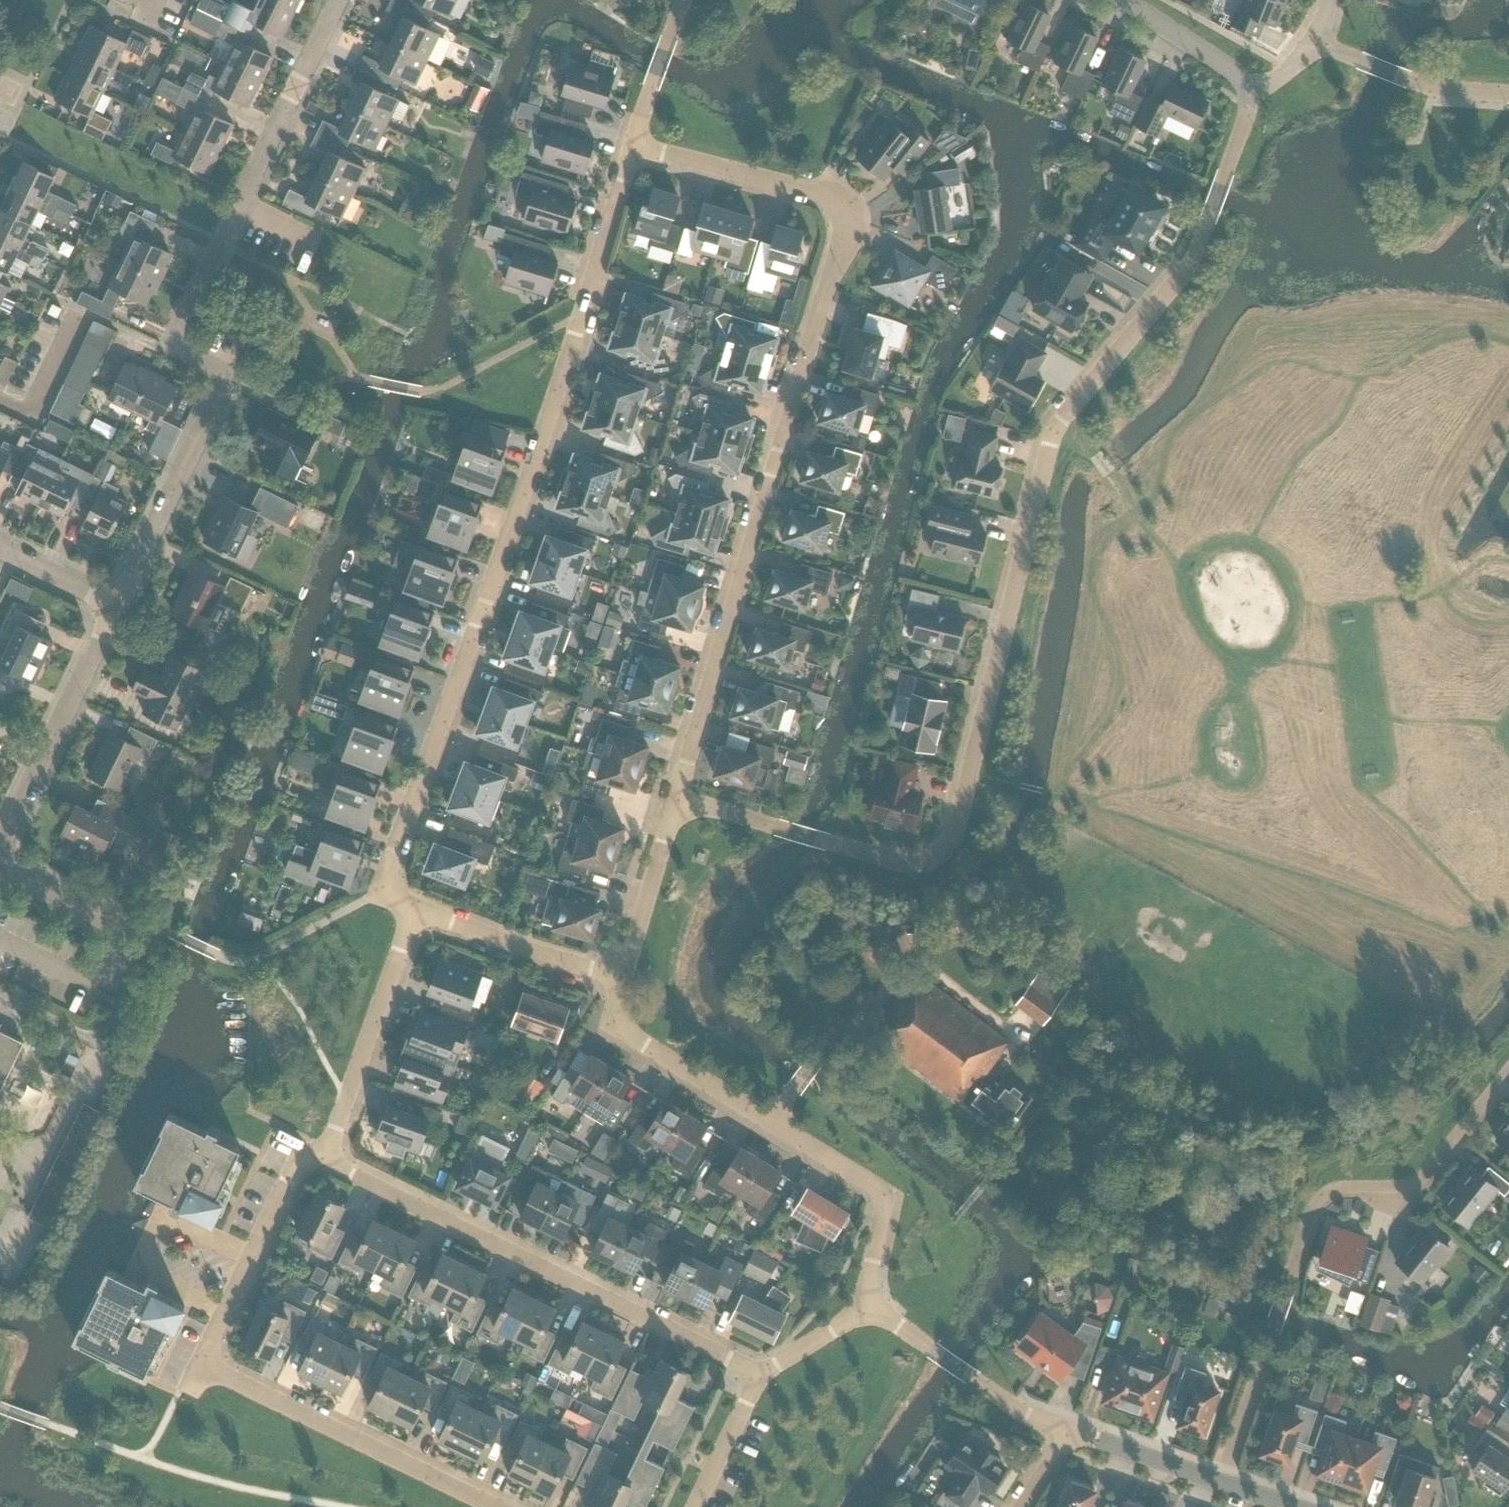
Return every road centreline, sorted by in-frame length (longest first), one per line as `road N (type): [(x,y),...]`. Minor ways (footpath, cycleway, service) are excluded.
road 1 (residential): [(1259,90),(1216,223),(1176,295),(1054,445),(959,838),(946,855),(924,866),(902,863),(678,798)]
road 2 (residential): [(678,798),(852,234),(839,202),(634,151)]
road 3 (residential): [(411,909),(389,894),(394,853),(634,151)]
road 4 (unclassified): [(117,610),(231,380),(175,348),(341,0)]
road 5 (residential): [(326,1162),(304,1152),(215,1350),(216,1369),(498,1506)]
road 6 (residential): [(1214,1481),(1319,1200),(1339,1190),(1413,1193),(1508,1079)]
road 7 (residential): [(759,1376),(326,1162)]
road 8 (residential): [(626,975),(624,1016),(641,1046),(885,1192),(870,1309)]
road 9 (residential): [(411,909),(406,953),(326,1162)]
road 10 (residential): [(117,610),(0,846)]
road 11 (unclassified): [(870,1309),(1023,1419),(1068,1437)]
road 12 (residential): [(626,975),(411,909)]
road 13 (unclassified): [(1508,97),(1437,91),(1314,45)]
road 14 (residential): [(678,798),(626,975)]
road 15 (residential): [(634,151),(690,0)]
road 16 (unclassified): [(1068,1437),(1214,1481)]
road 17 (unclassified): [(1259,90),(1138,0)]
road 18 (residential): [(759,1376),(696,1506)]
road 19 (unclassified): [(117,610),(0,553)]
road 20 (residential): [(870,1309),(759,1376)]

